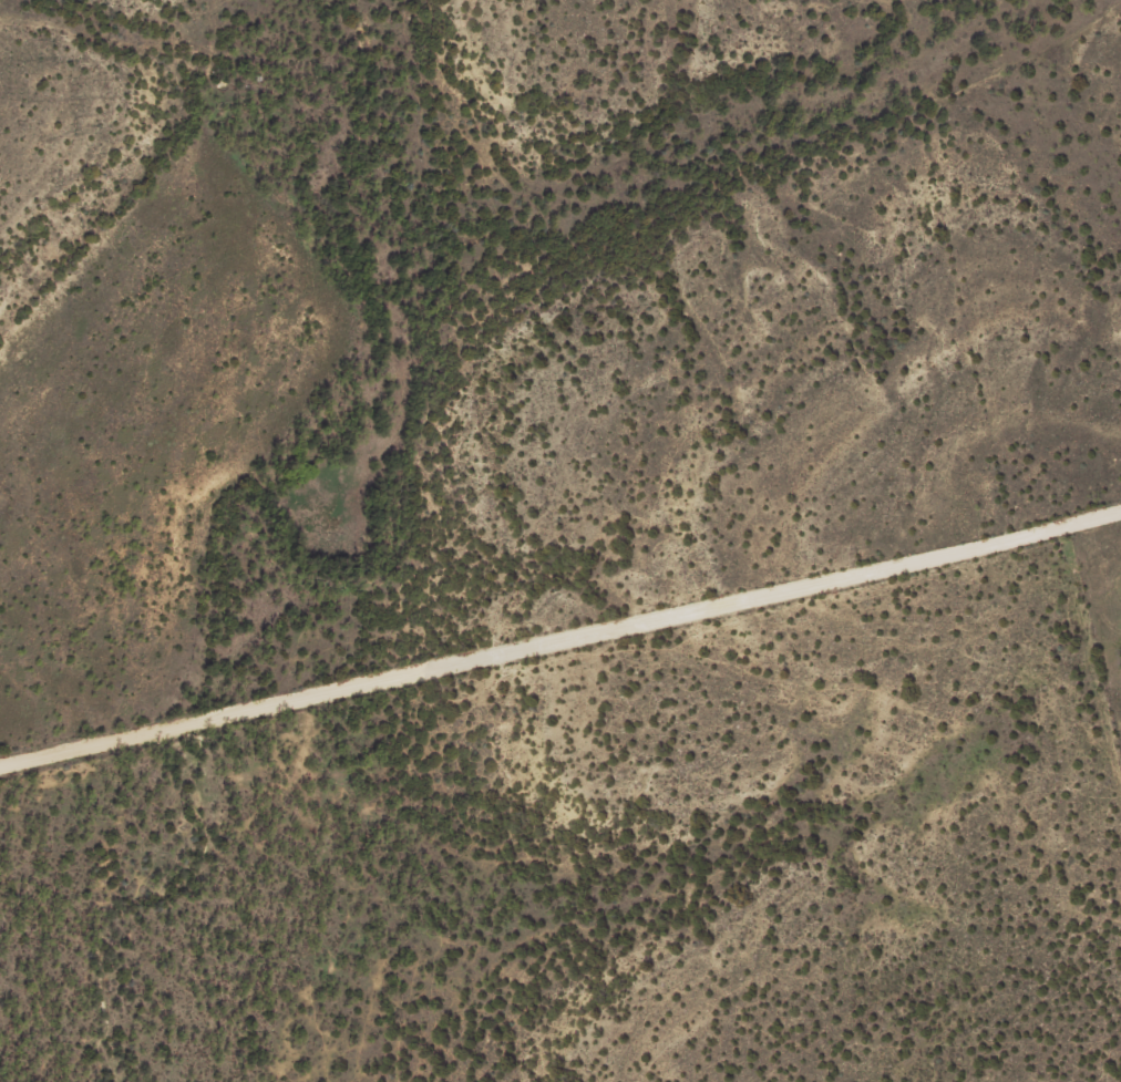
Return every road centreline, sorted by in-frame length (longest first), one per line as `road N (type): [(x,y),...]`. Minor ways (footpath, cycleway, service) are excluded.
road 1 (residential): [(0,765),(1120,516)]

